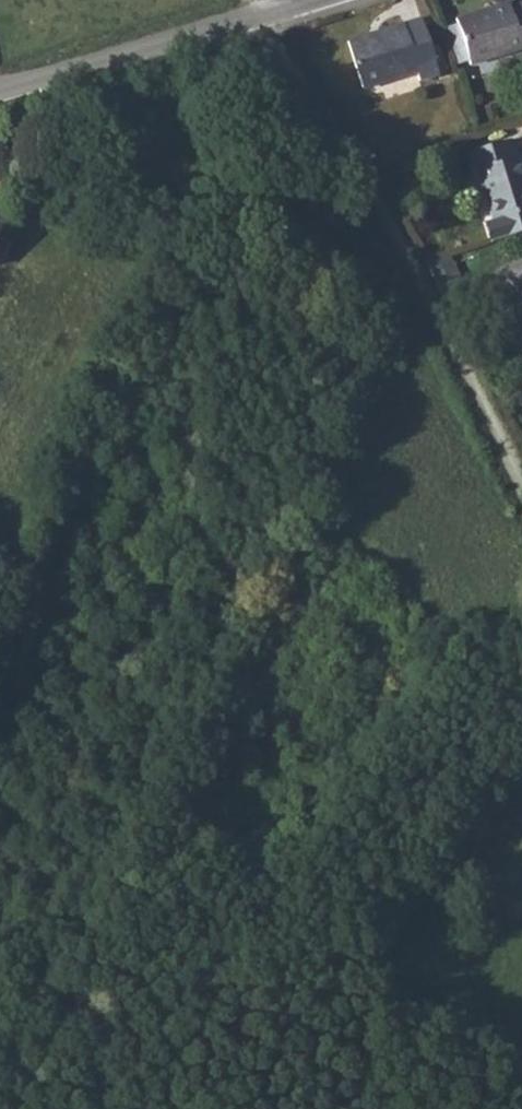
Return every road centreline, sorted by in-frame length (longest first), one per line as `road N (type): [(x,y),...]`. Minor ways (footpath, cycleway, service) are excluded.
road 1 (track): [(521,493),(342,146),(252,0)]
road 2 (residential): [(313,0),(0,86)]

